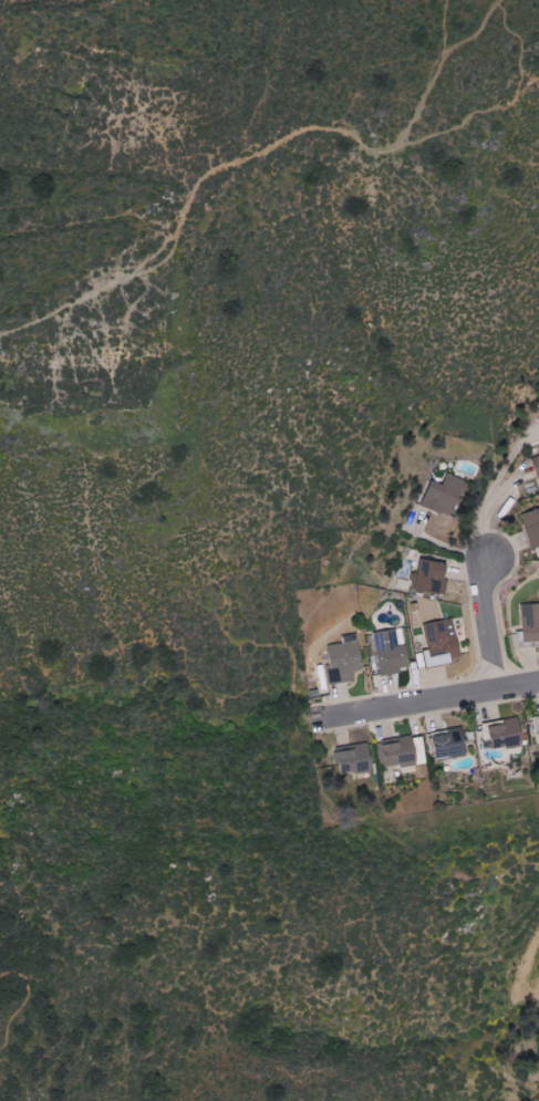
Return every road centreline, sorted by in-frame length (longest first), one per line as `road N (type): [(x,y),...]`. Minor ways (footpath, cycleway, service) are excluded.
road 1 (residential): [(314,718),(538,682)]
road 2 (residential): [(498,689),(483,591),(490,558)]

